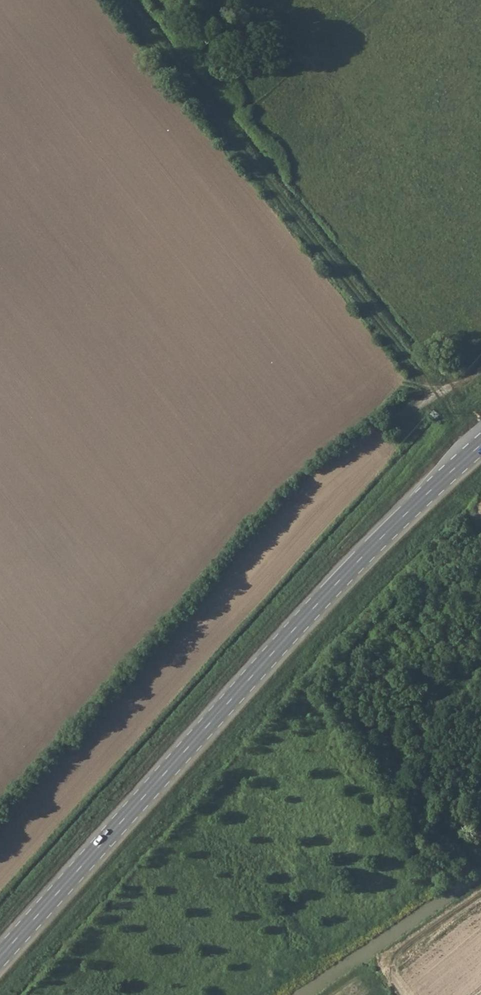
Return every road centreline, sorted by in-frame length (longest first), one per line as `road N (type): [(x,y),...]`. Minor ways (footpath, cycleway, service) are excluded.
road 1 (secondary): [(0,959),(329,593),(480,448)]
road 2 (track): [(119,0),(436,393)]
road 3 (track): [(480,895),(396,957),(392,979),(401,994)]

